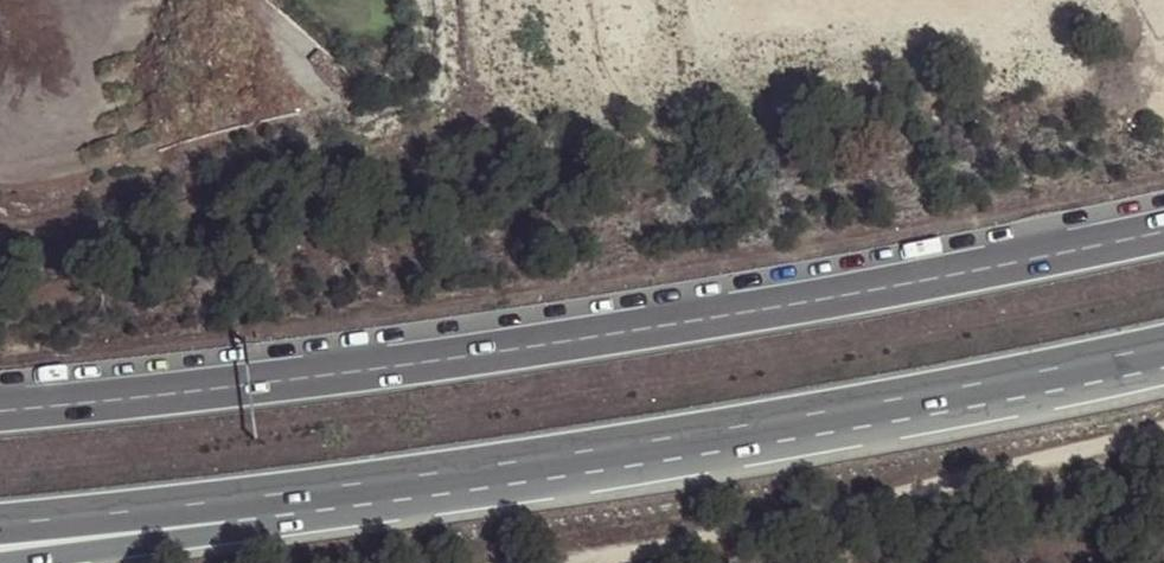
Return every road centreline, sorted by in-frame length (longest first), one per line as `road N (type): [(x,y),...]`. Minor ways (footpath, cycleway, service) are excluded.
road 1 (motorway): [(1163,215),(833,235),(192,244),(0,222)]
road 2 (motorway): [(0,561),(562,472),(990,387)]
road 3 (motorway): [(0,524),(990,387)]
road 4 (motorway): [(1163,233),(925,282),(247,384)]
road 5 (track): [(569,562),(1163,421)]
road 6 (motorway): [(247,384),(0,409)]
road 7 (motorway): [(247,384),(0,395)]
road 8 (motorway): [(990,387),(1163,347)]

